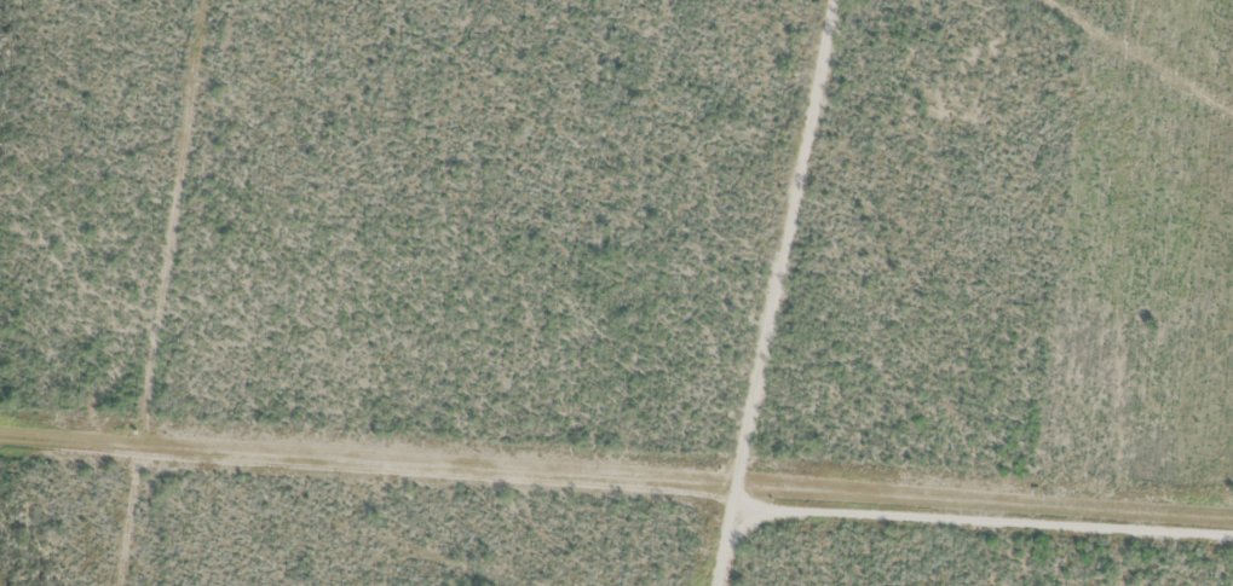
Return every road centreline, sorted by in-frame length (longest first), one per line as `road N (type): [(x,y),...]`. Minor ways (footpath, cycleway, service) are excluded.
road 1 (residential): [(1127,585),(1113,466),(1113,126),(1083,0)]

